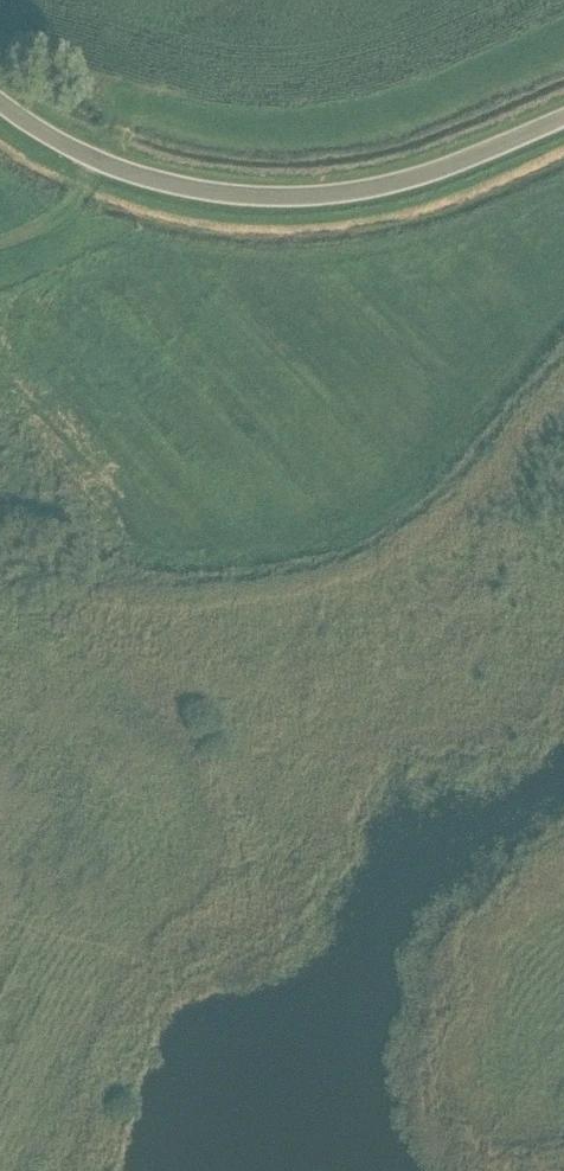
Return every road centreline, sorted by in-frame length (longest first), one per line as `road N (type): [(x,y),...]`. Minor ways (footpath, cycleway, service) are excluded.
road 1 (unclassified): [(563,119),(400,183),(281,198),(203,192),(120,170),(47,137),(0,104)]

